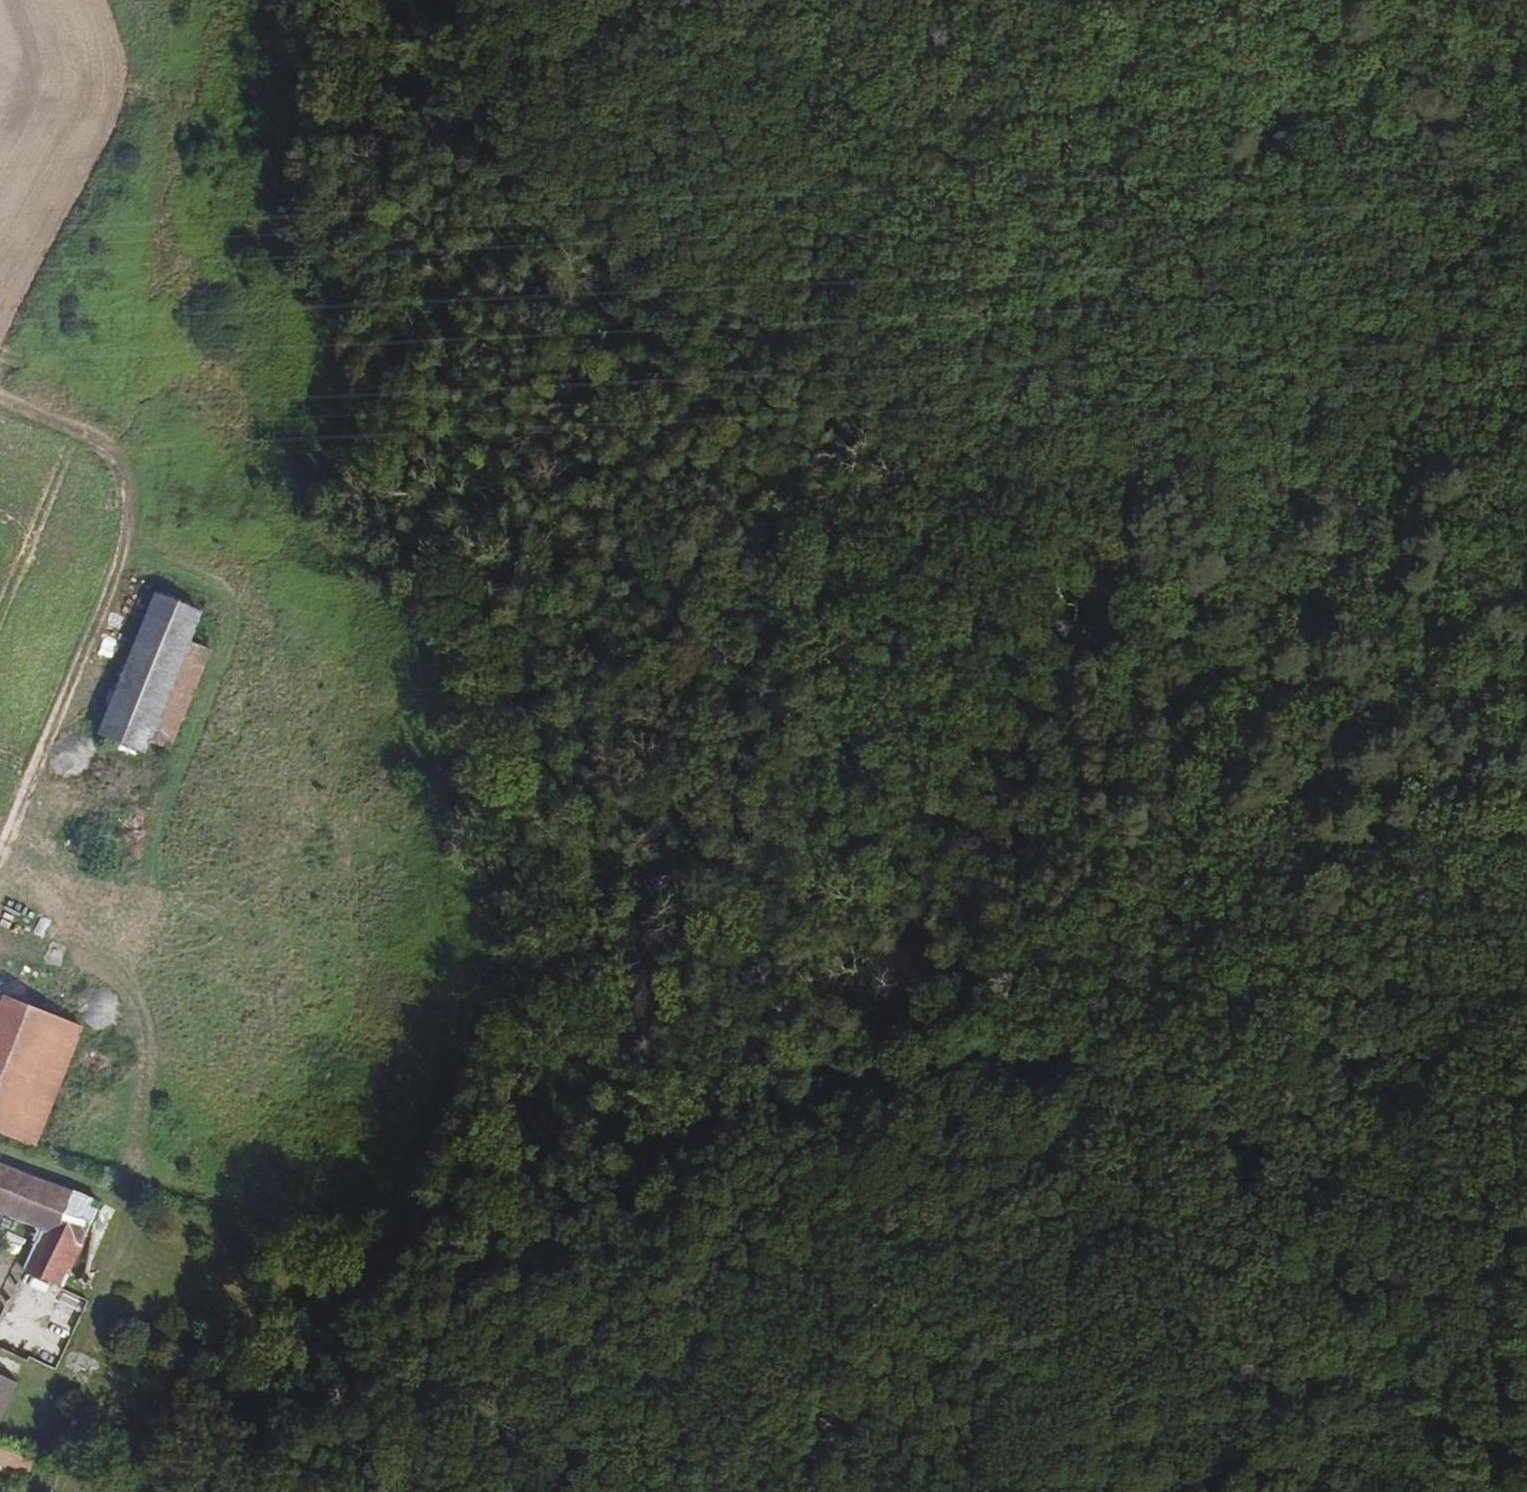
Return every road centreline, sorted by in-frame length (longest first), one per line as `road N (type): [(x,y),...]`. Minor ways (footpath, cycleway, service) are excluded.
road 1 (residential): [(0,822),(116,538),(106,490),(65,435),(0,402)]

